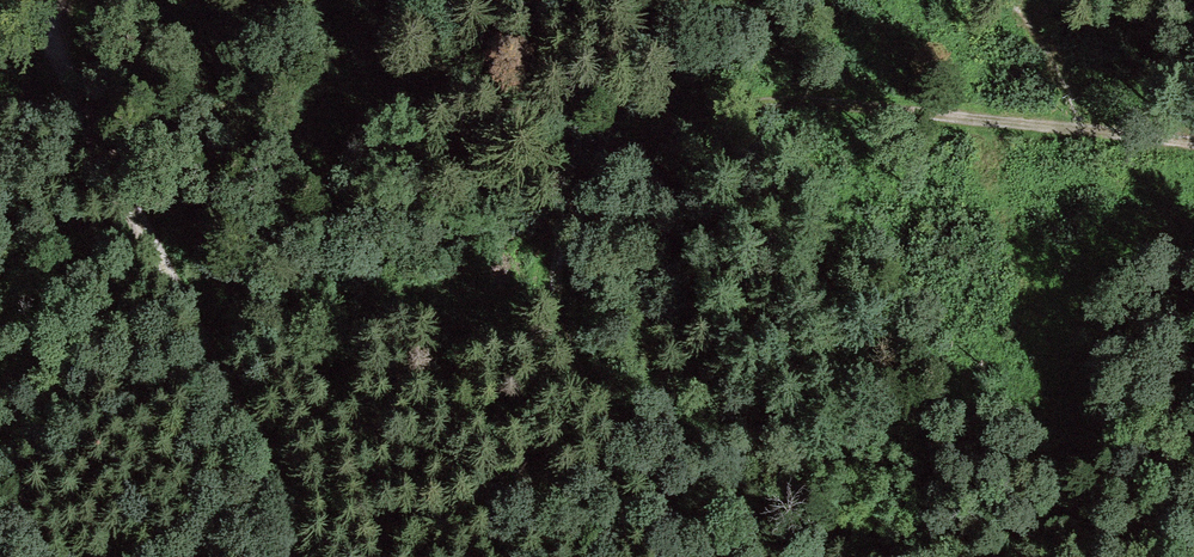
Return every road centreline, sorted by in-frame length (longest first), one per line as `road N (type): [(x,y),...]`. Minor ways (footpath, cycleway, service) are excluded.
road 1 (track): [(689,556),(616,444),(563,334),(559,250),(577,196),(620,151),(675,114),(801,95),(1193,139)]
road 2 (track): [(305,556),(69,65)]

